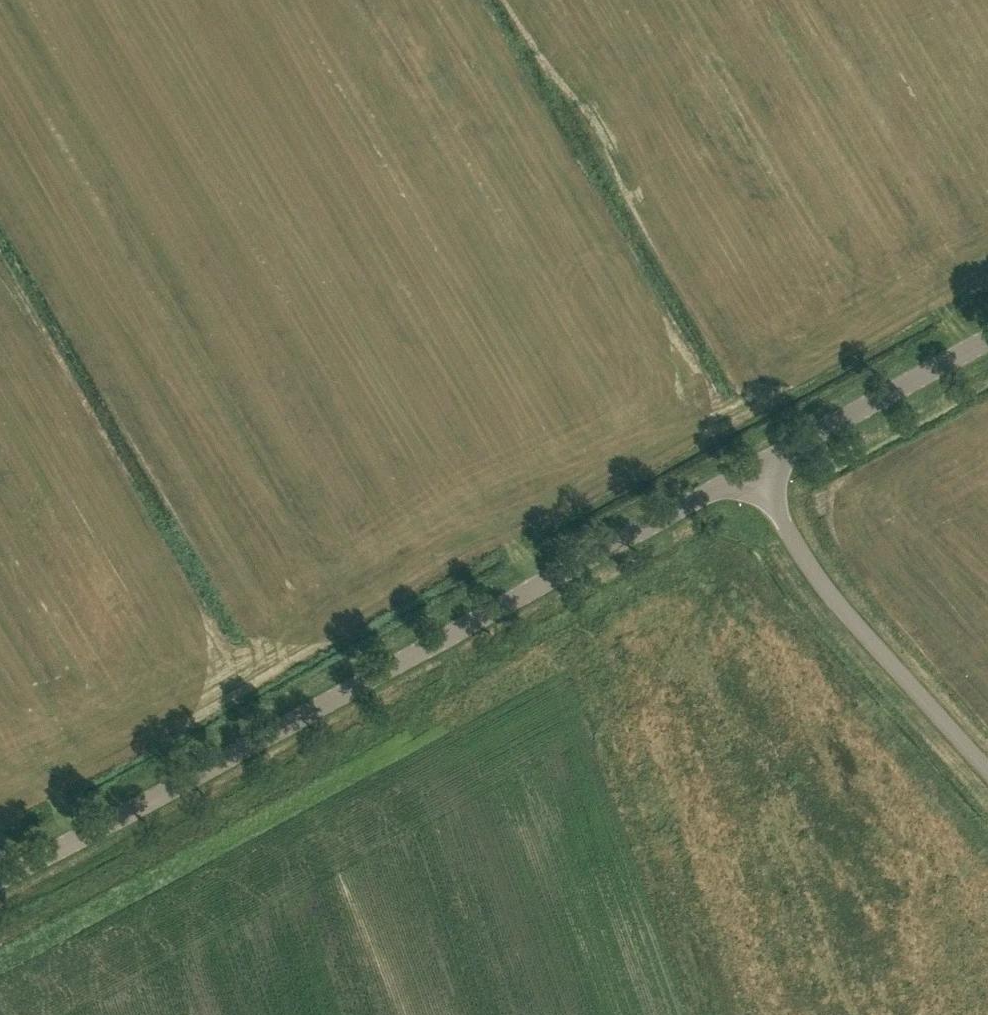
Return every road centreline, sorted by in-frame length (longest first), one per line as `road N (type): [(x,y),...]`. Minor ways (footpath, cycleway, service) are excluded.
road 1 (tertiary): [(0,876),(757,467)]
road 2 (unclassified): [(987,770),(832,598),(757,467)]
road 3 (tertiary): [(757,467),(987,342)]

